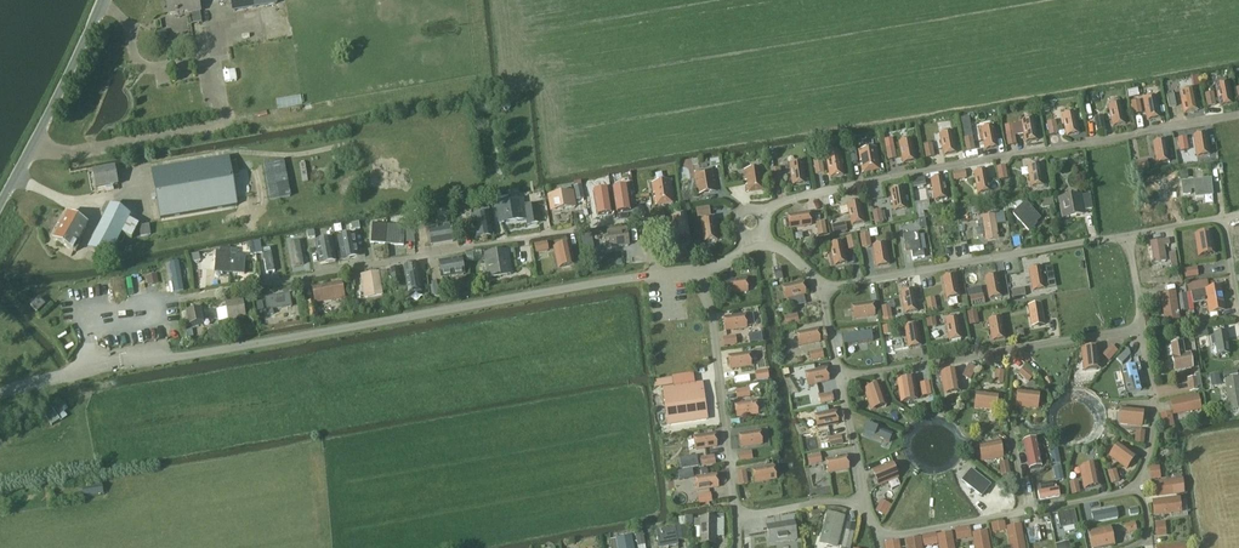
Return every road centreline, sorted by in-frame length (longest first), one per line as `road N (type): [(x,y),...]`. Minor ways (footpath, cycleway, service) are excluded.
road 1 (unclassified): [(0,201),(103,0)]

